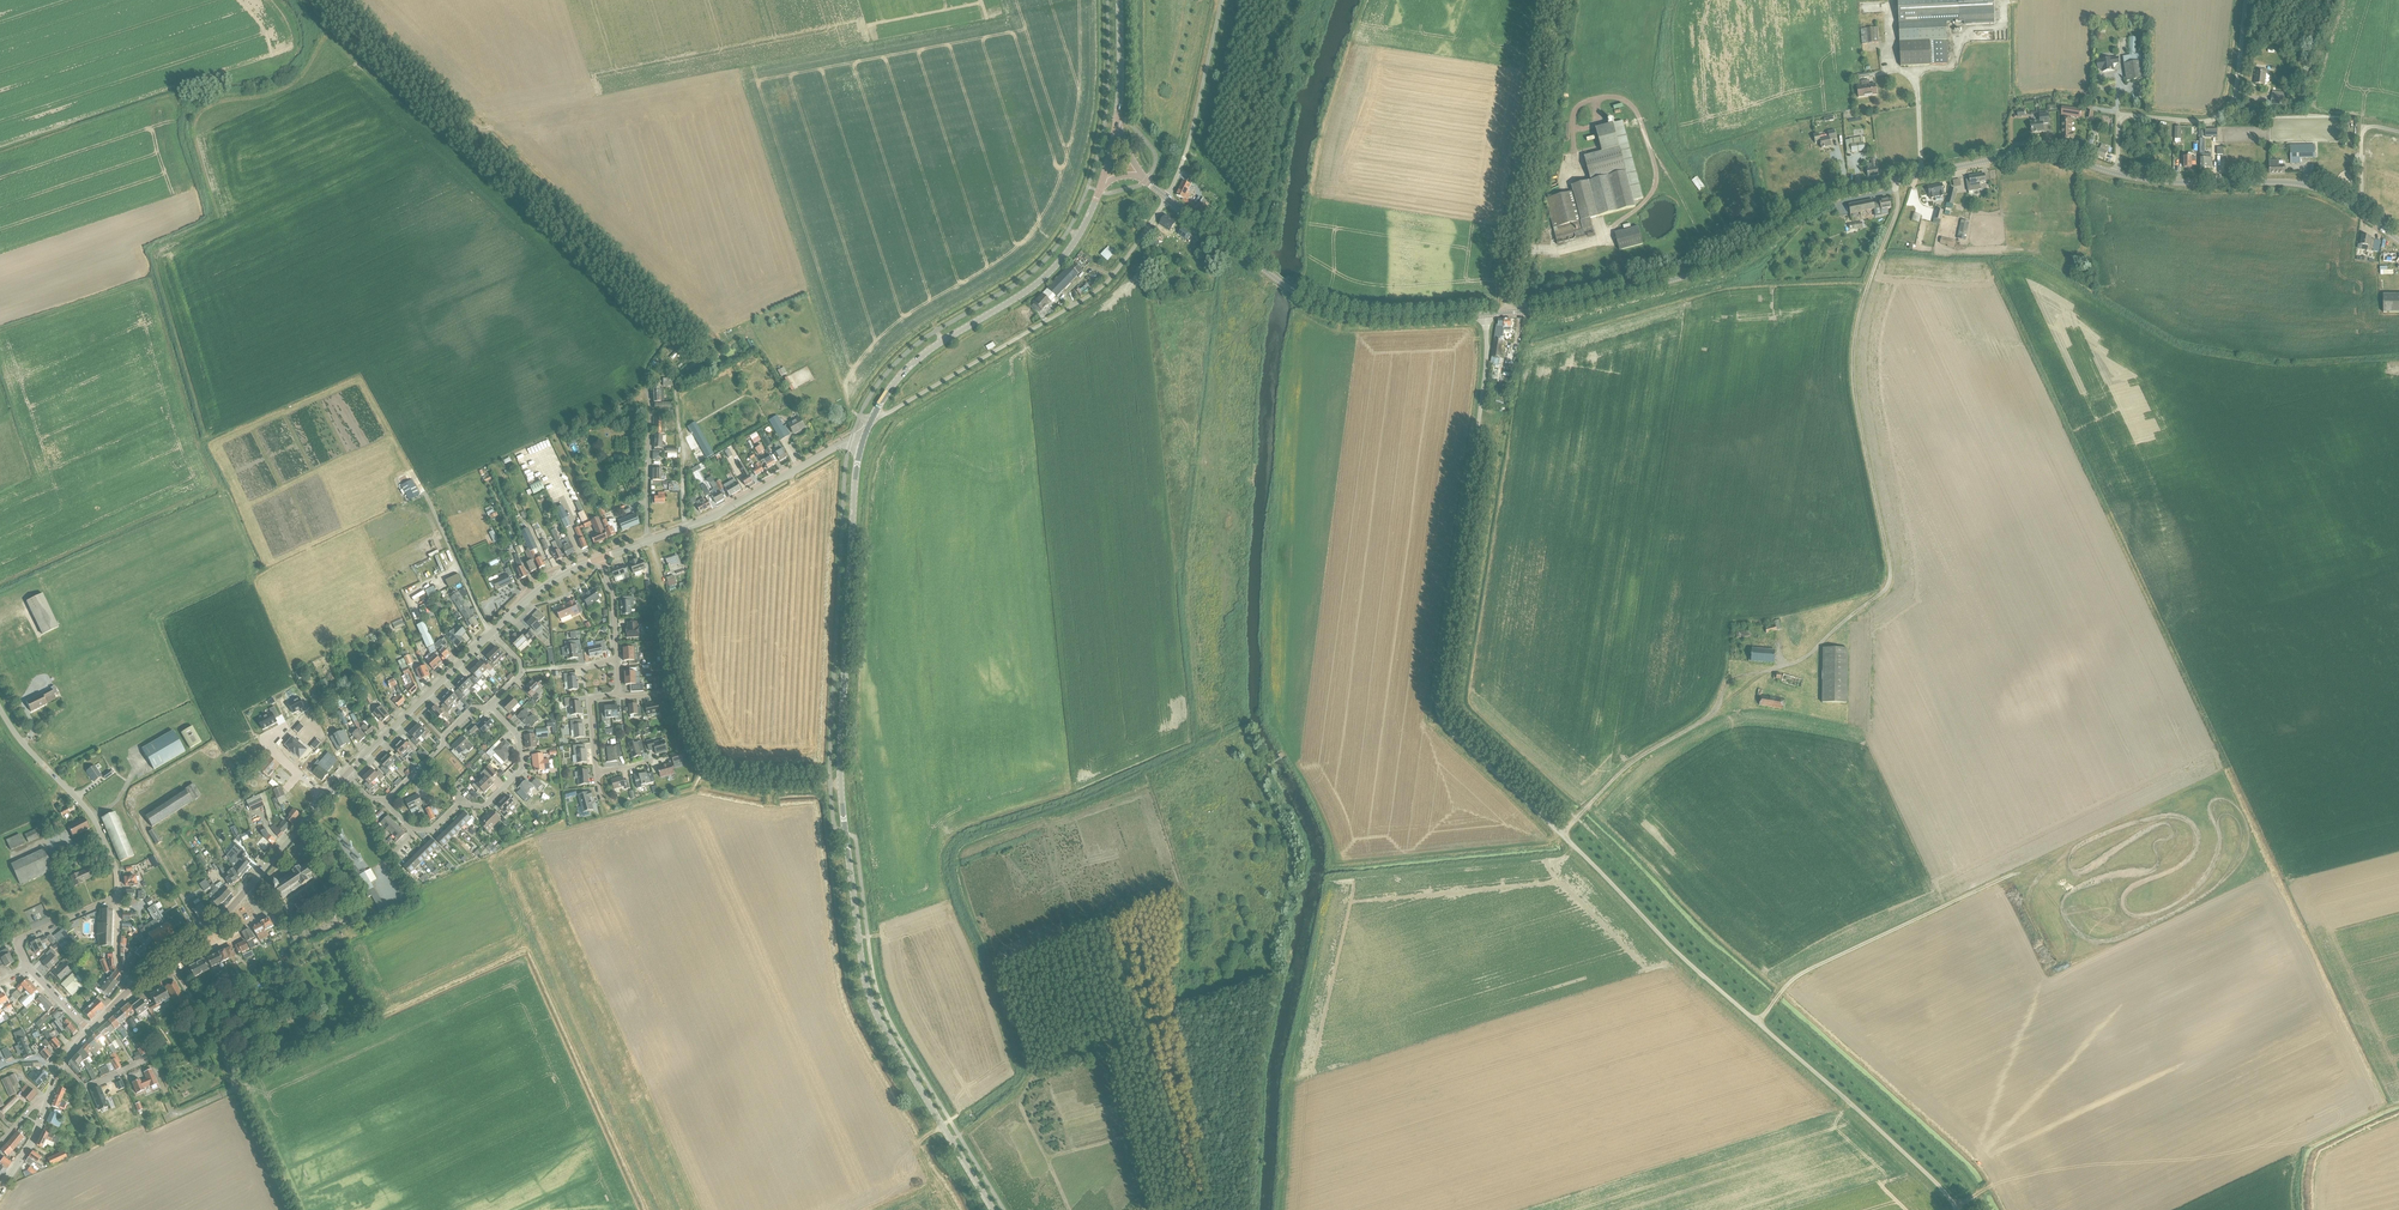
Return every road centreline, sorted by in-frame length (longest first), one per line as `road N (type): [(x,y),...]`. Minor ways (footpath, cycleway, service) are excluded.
road 1 (unclassified): [(1958,1209),(1443,722),(1439,689),(1485,379),(1486,315)]
road 2 (tertiary): [(991,1209),(878,1020),(860,962),(839,764),(862,442)]
road 3 (tertiary): [(1486,315),(1570,306),(1707,270),(1844,191),(2037,152),(2116,173)]
road 4 (unclassified): [(871,419),(1105,285),(1167,197)]
road 5 (tertiary): [(1486,315),(1371,322),(1318,307),(1167,197)]
road 6 (tertiary): [(871,419),(924,354),(1033,286),(1064,257),(1103,180)]
road 7 (track): [(1509,313),(1555,0)]
road 8 (track): [(2011,875),(1802,973),(1757,1023)]
road 9 (tertiary): [(599,558),(716,516),(845,443),(862,442)]
road 10 (unclassified): [(2116,173),(2118,117),(2200,123),(2224,112),(2236,94),(2247,0)]
road 11 (unclassified): [(290,1209),(175,970)]
road 12 (tertiary): [(2358,209),(2294,183),(2181,183),(2116,173)]
road 13 (unclassified): [(117,898),(116,869),(89,813),(0,711)]
road 14 (residential): [(413,831),(433,828),(457,803),(488,805),(521,772),(517,734),(489,707)]
road 15 (unclassified): [(1167,197),(1189,142),(1223,0)]
road 16 (tertiary): [(344,777),(490,633)]
road 17 (residential): [(384,800),(443,747),(443,735),(473,709),(489,707)]
road 18 (tertiary): [(490,633),(541,587),(599,558)]
road 19 (residential): [(28,968),(23,938),(117,898)]
road 20 (tertiary): [(1116,126),(1118,0)]
road 21 (tertiary): [(244,892),(325,797)]

